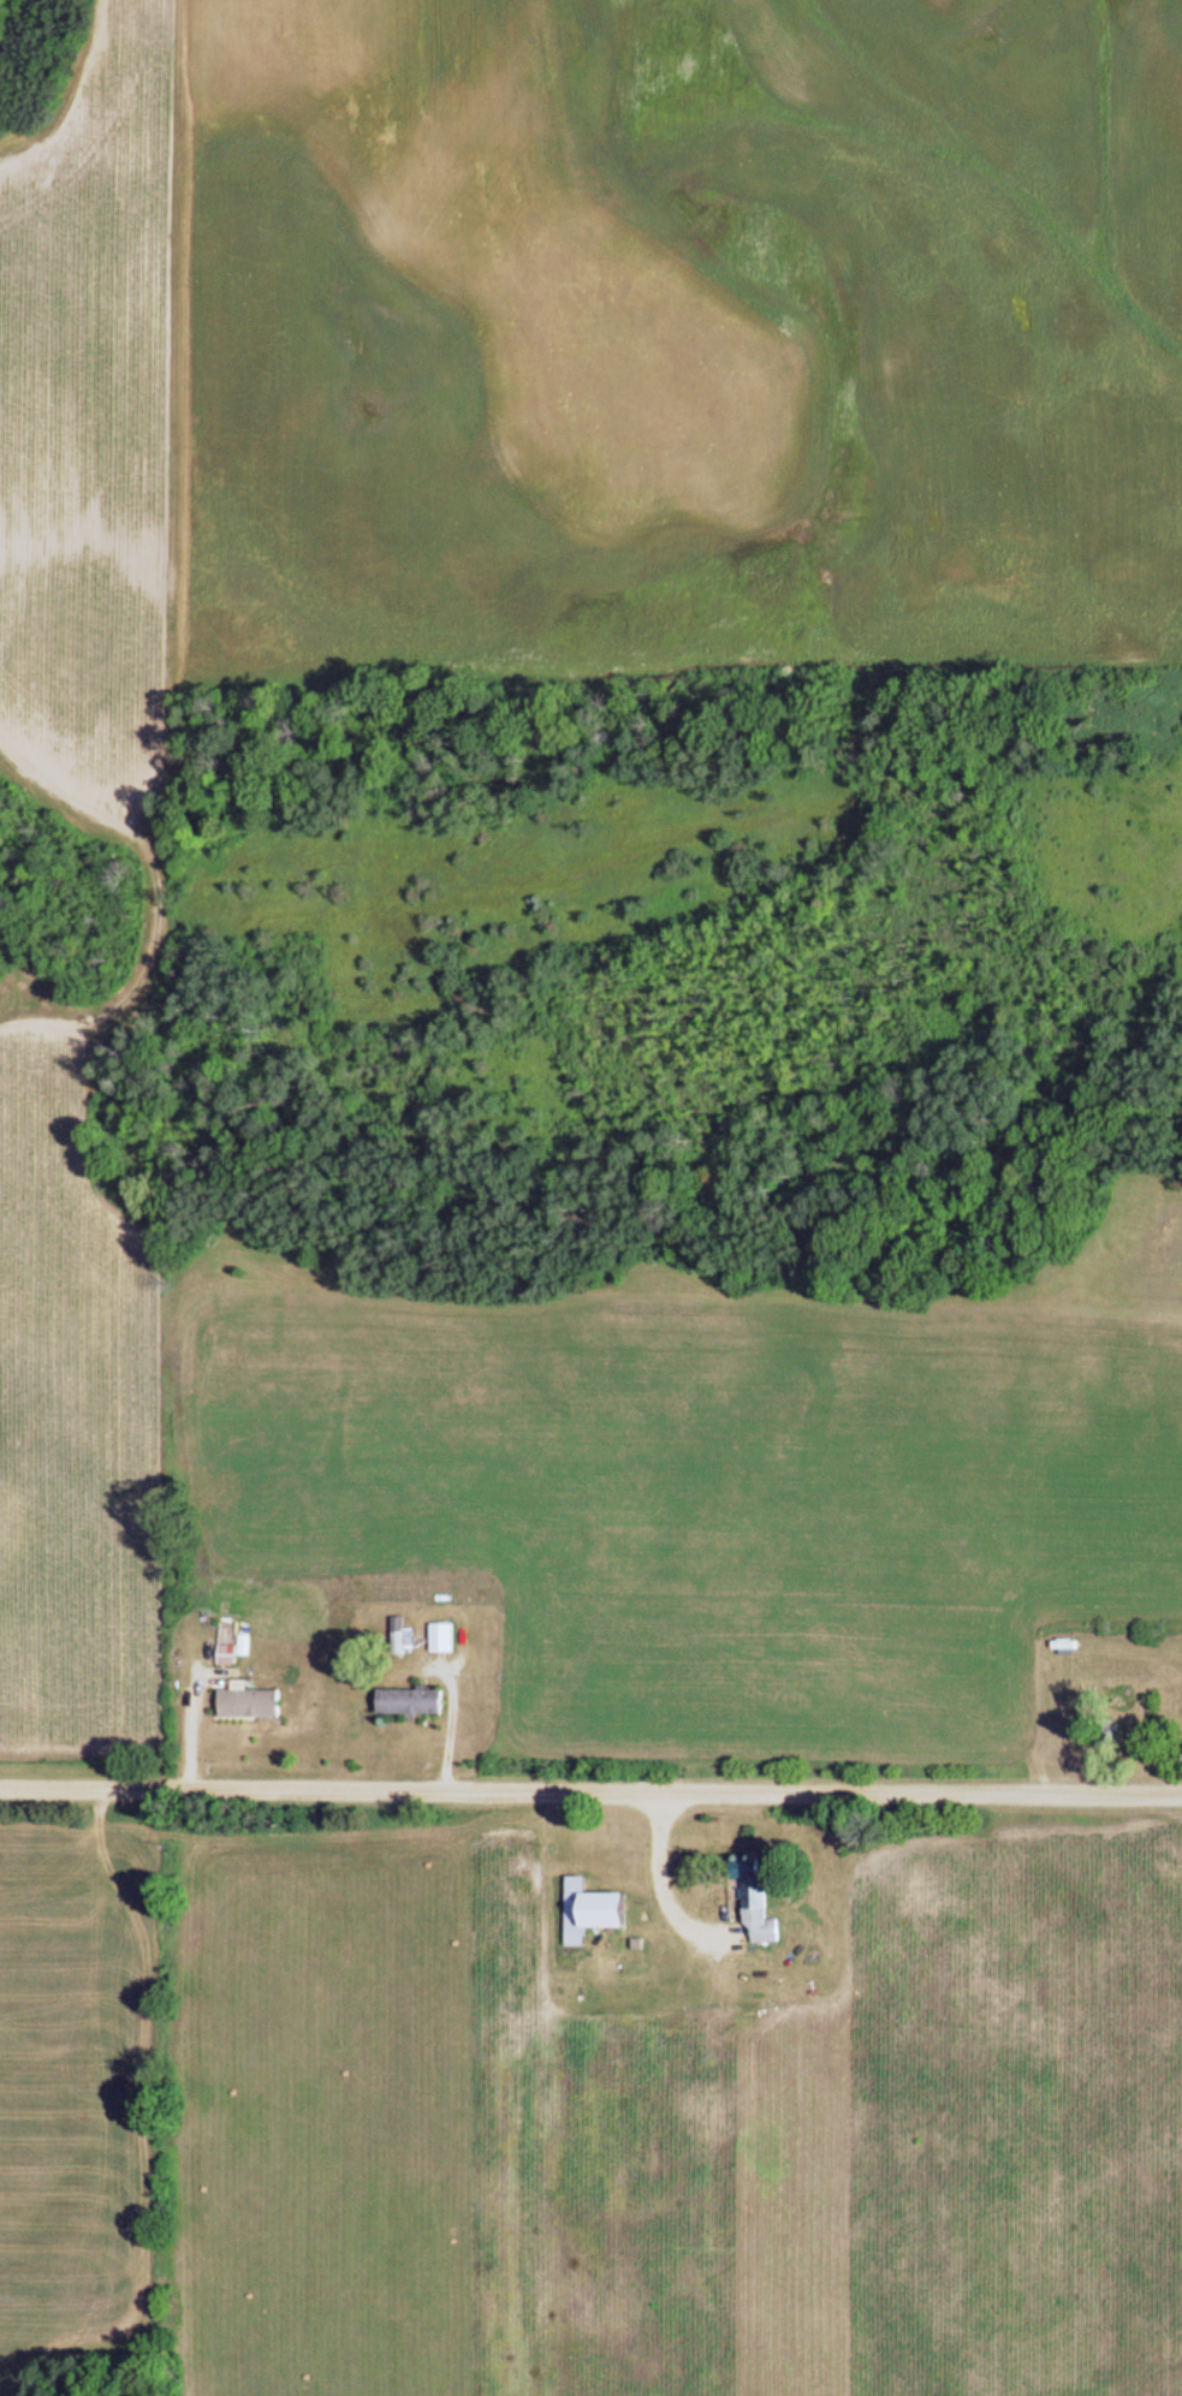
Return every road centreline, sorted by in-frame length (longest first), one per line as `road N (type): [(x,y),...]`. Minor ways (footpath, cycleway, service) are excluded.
road 1 (residential): [(0,1793),(1181,1799)]

